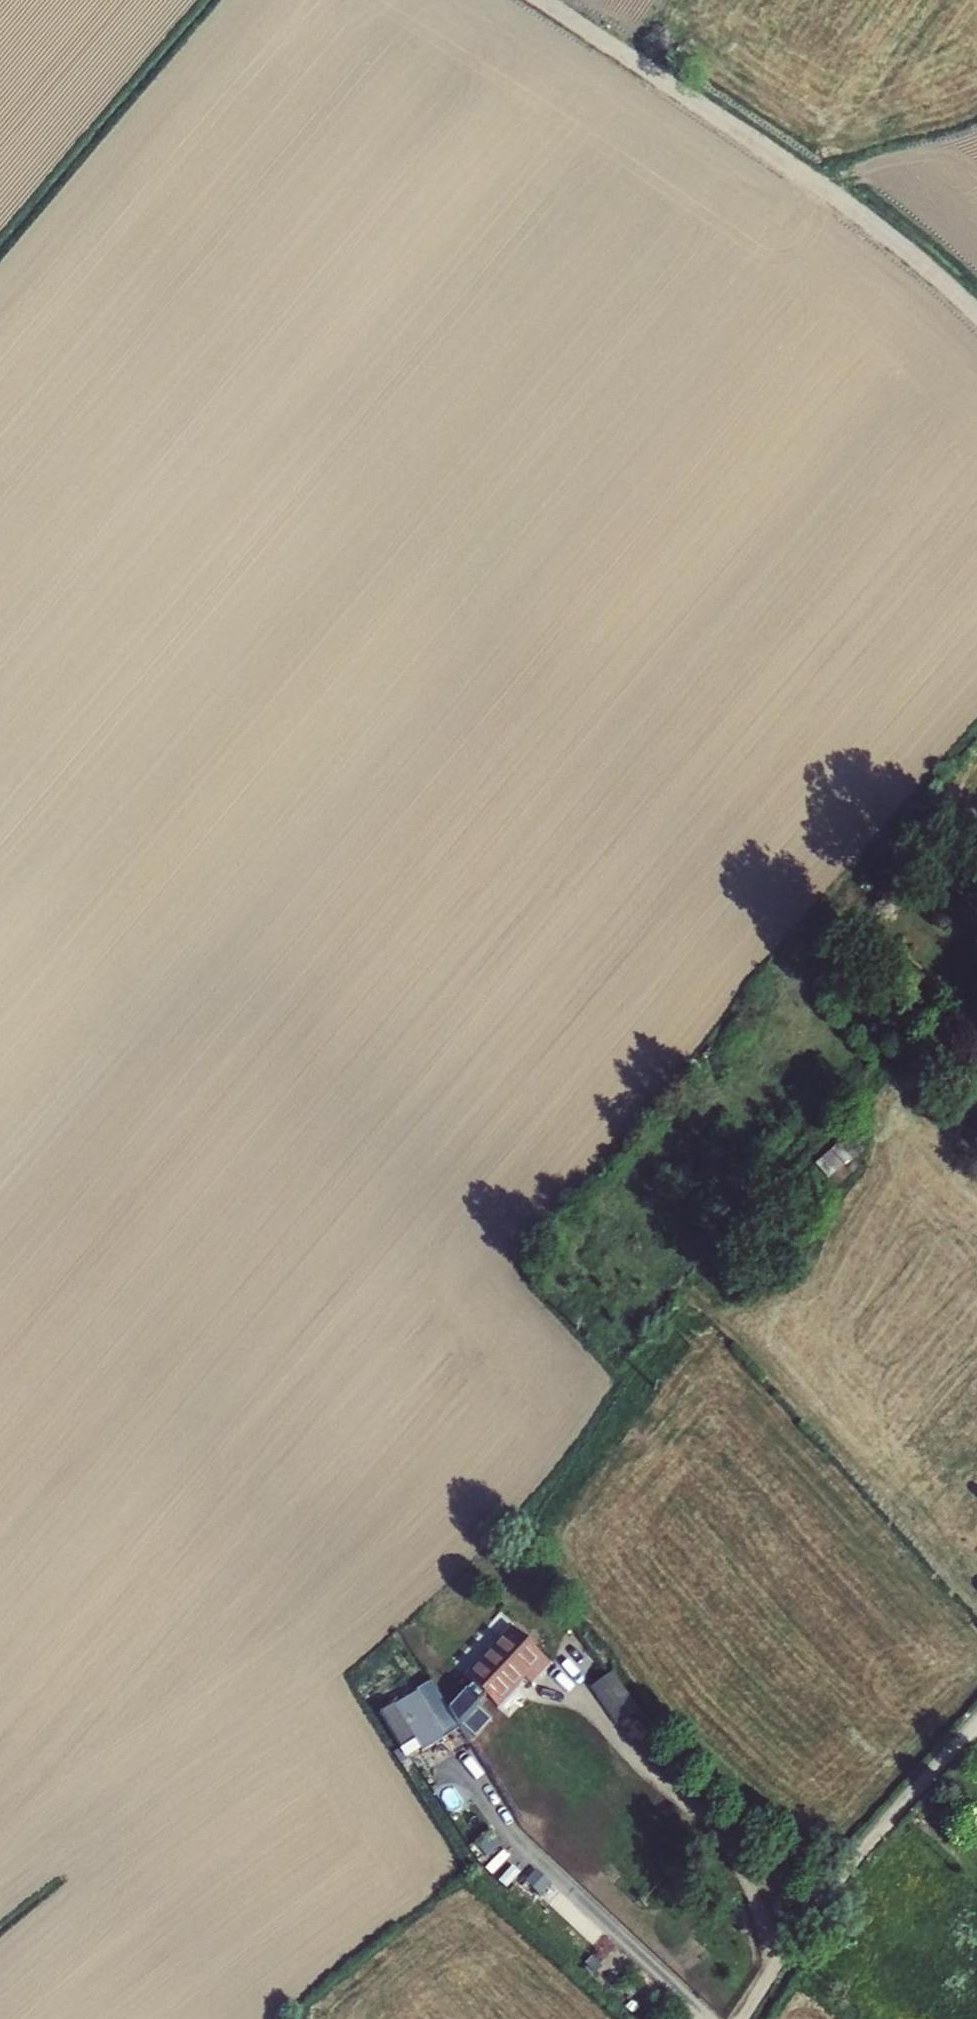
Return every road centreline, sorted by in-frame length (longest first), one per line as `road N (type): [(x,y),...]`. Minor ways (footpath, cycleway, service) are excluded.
road 1 (track): [(976,314),(838,198),(537,0)]
road 2 (unclassified): [(741,2018),(831,1885),(976,1720)]

